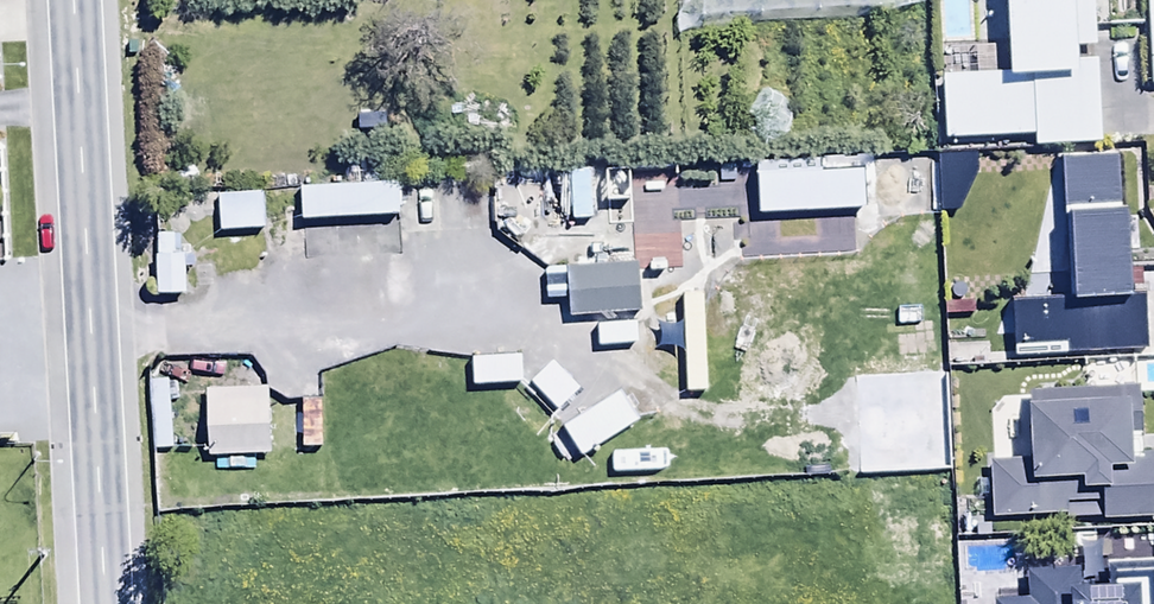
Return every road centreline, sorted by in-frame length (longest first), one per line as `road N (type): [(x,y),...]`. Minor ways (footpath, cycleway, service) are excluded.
road 1 (secondary): [(74,0),(104,603)]

